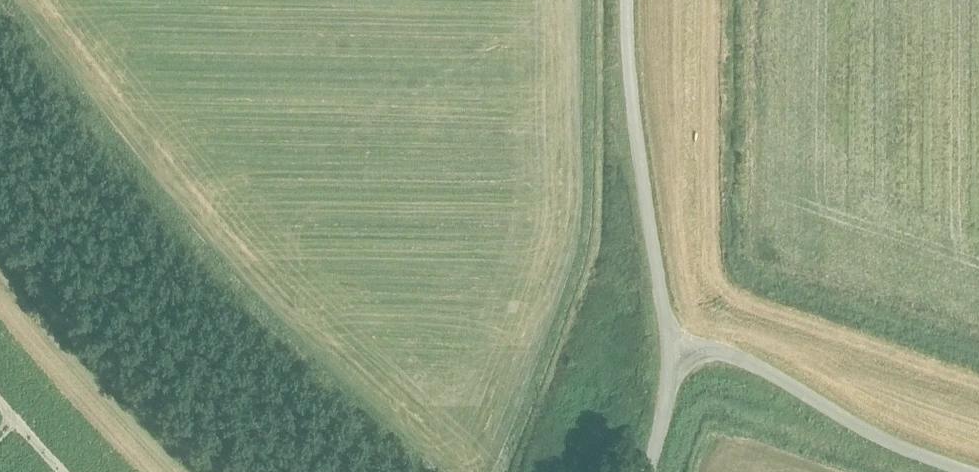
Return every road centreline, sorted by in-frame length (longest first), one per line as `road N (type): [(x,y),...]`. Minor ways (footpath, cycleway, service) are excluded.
road 1 (unclassified): [(668,355),(637,173),(624,0)]
road 2 (track): [(0,218),(117,358),(229,471)]
road 3 (unclassified): [(668,355),(727,354),(887,444),(965,471)]
road 4 (unclassified): [(644,471),(667,392),(668,355)]

